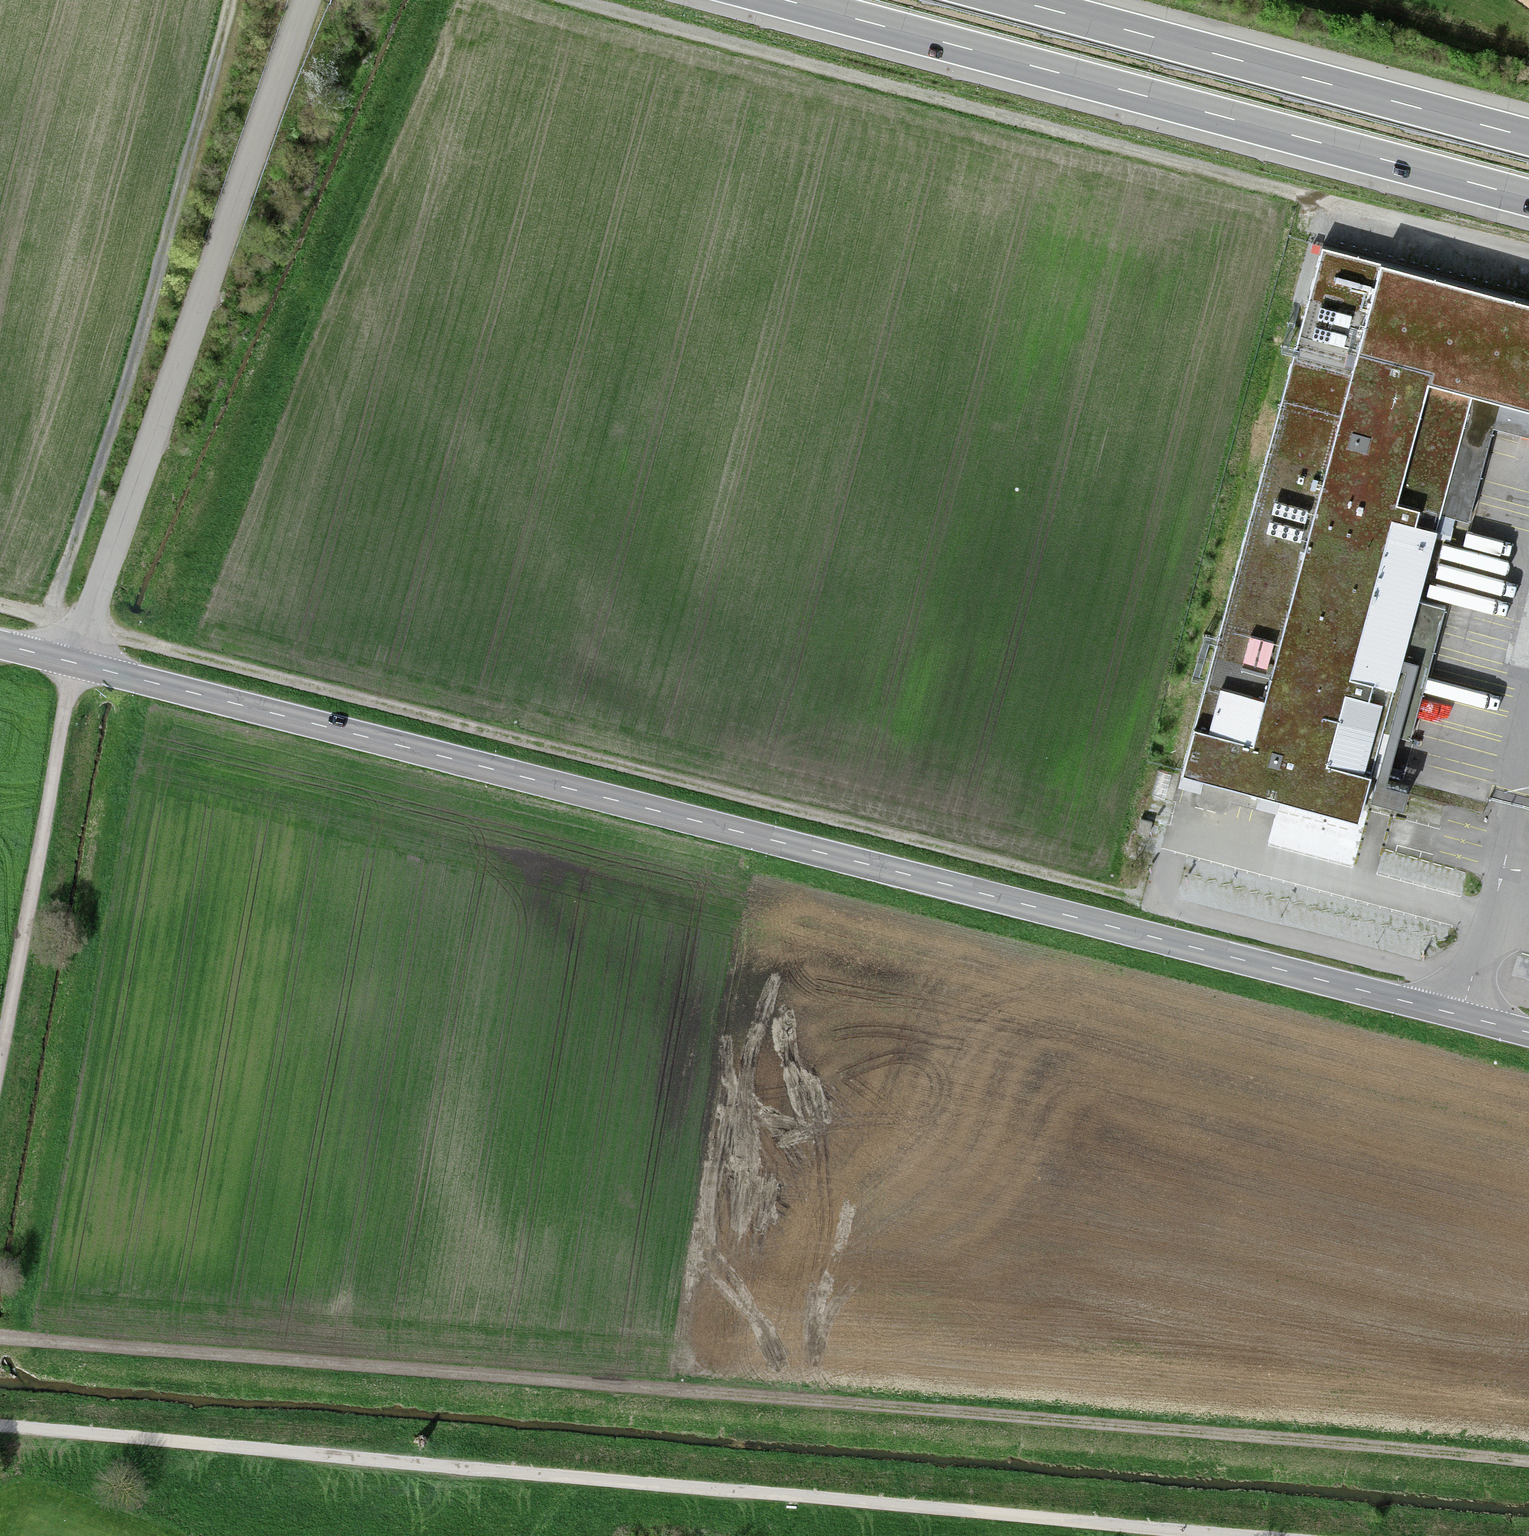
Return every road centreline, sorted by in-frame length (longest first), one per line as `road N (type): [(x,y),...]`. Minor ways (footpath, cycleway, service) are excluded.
road 1 (track): [(39,618),(1528,1001)]
road 2 (track): [(0,1344),(1528,1467)]
road 3 (secondary): [(76,663),(1528,1033)]
road 4 (track): [(0,1434),(1195,1535)]
road 5 (motorway): [(788,0),(1528,198)]
road 6 (track): [(571,0),(1299,194)]
road 7 (tertiary): [(306,0),(76,663)]
road 8 (track): [(0,609),(39,618),(52,606),(134,363),(233,0)]
road 9 (motorway): [(1528,137),(1014,0)]
road 10 (track): [(0,1068),(76,663)]
road 11 (track): [(1358,0),(1528,46)]

